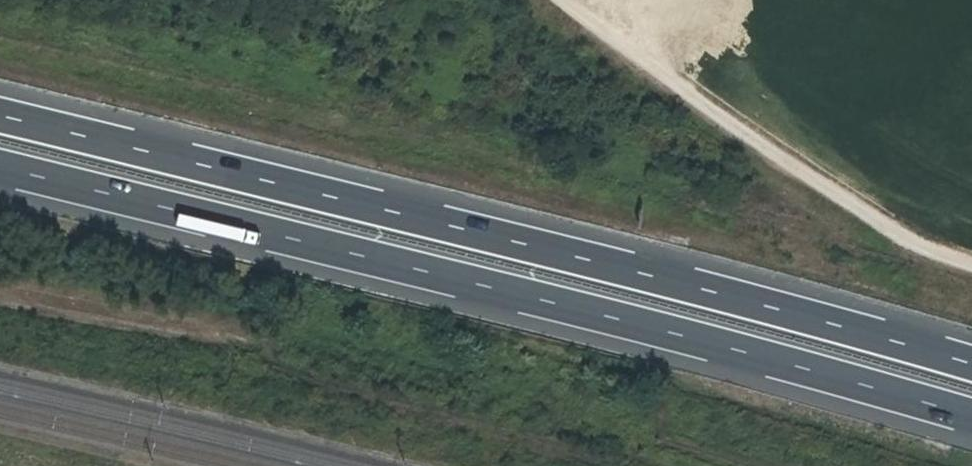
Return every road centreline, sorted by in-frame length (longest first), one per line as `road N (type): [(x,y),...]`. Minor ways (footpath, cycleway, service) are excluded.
road 1 (motorway): [(0,169),(695,340),(971,419)]
road 2 (motorway): [(971,363),(698,285),(0,113)]
road 3 (track): [(971,238),(910,218),(573,0)]

